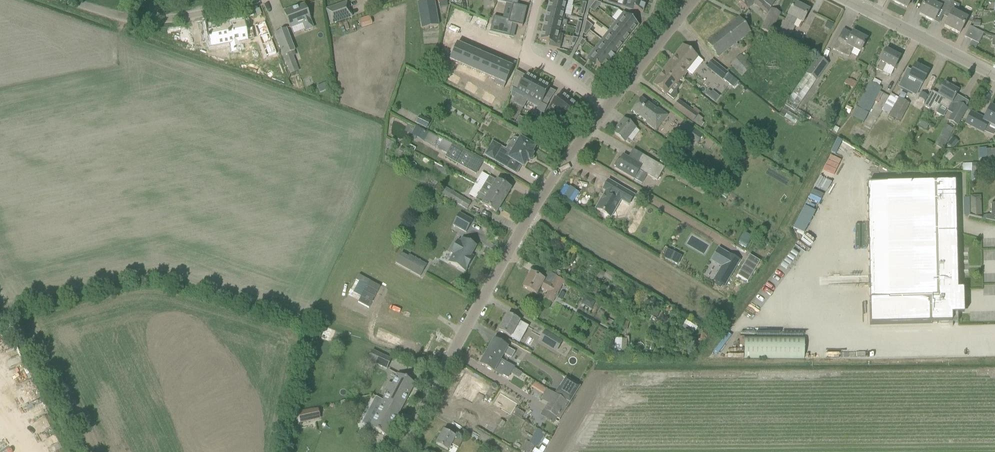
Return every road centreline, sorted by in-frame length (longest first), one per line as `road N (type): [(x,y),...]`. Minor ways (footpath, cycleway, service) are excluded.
road 1 (residential): [(395,451),(575,146),(603,111)]
road 2 (residential): [(260,0),(205,23),(162,30),(47,0)]
road 3 (residential): [(994,75),(848,0)]
road 4 (residential): [(603,111),(694,0)]

